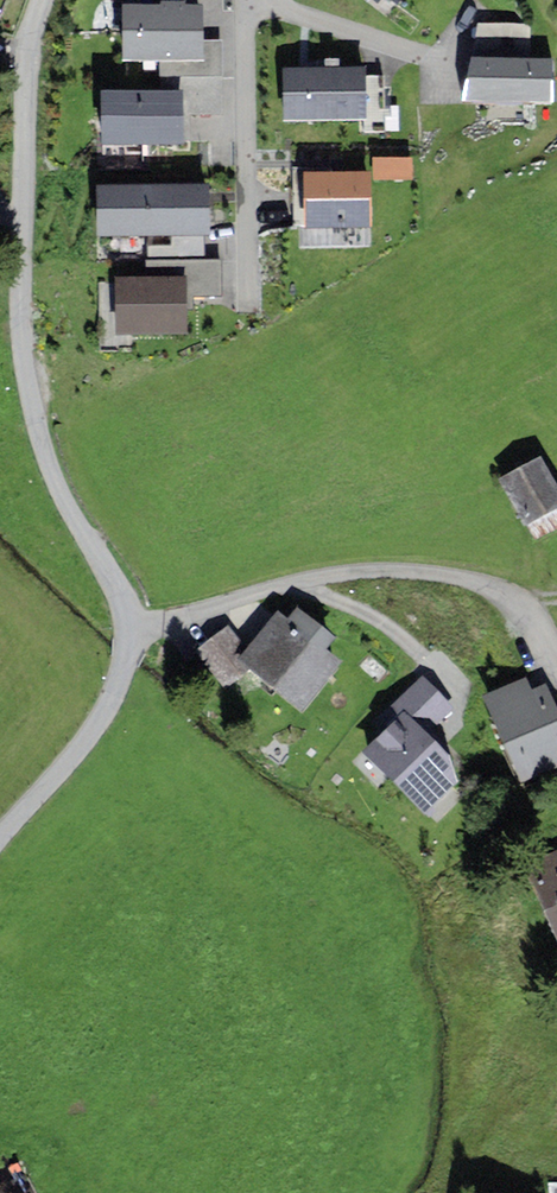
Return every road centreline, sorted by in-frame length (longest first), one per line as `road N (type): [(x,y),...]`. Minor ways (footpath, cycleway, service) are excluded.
road 1 (residential): [(0,836),(114,706),(134,633),(98,547),(61,494),(19,309),(25,82),(43,0)]

